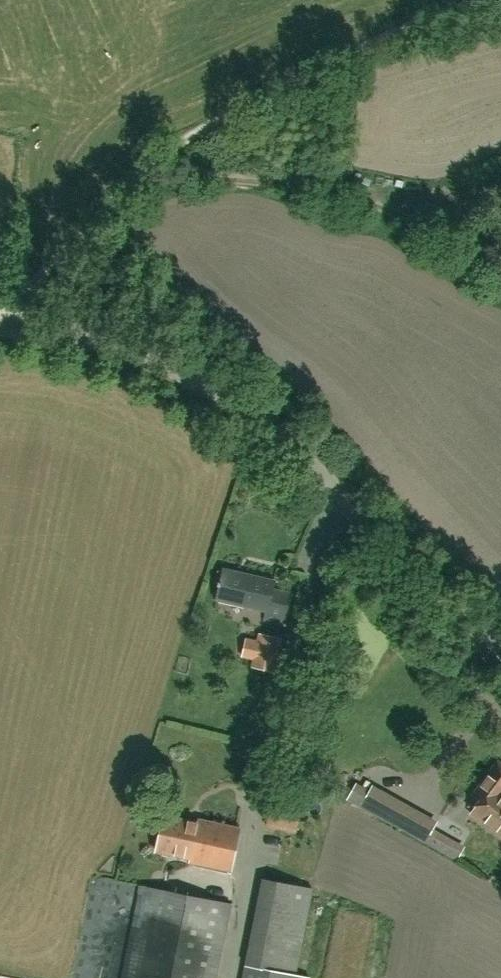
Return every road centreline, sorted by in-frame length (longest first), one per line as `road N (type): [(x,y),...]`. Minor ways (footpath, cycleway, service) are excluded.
road 1 (unclassified): [(500,642),(304,457),(188,374),(97,339),(0,325)]
road 2 (track): [(0,325),(81,232),(185,141),(411,26),(493,0)]

